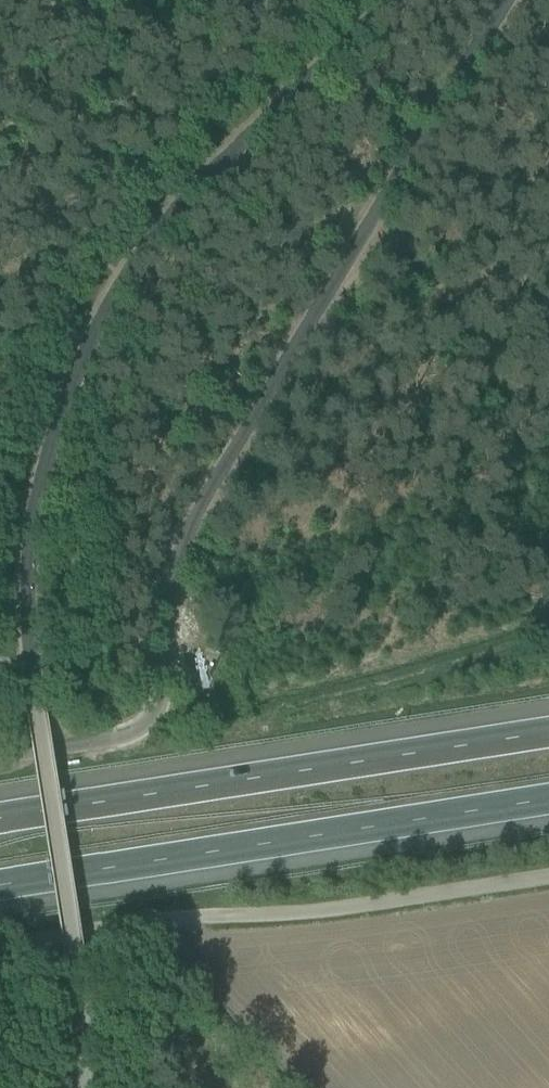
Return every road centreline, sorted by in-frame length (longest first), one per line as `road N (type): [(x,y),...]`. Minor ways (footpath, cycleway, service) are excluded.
road 1 (unclassified): [(78,1087),(76,973),(28,618),(35,507),(64,402),(107,299),(170,213),(388,0)]
road 2 (unclassified): [(0,756),(147,725),(161,702),(171,588),(207,488),(504,0)]
road 3 (motorway): [(548,732),(0,818)]
road 4 (motorway): [(0,885),(548,799)]
road 5 (unclassified): [(0,951),(127,925),(343,909),(548,877)]

